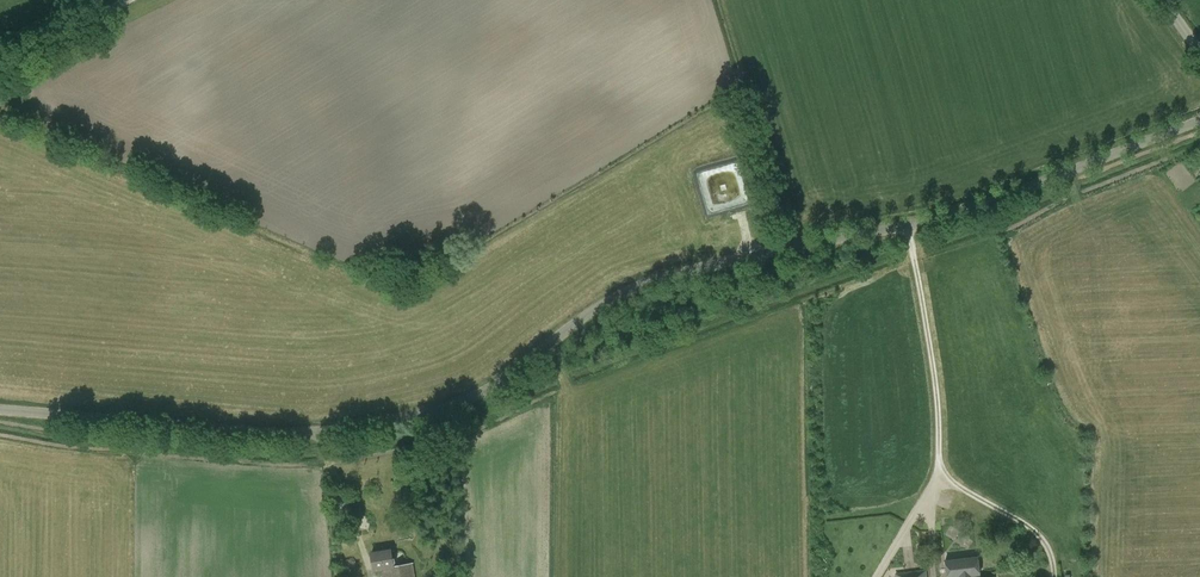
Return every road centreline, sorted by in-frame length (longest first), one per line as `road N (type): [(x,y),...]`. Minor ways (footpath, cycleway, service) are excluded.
road 1 (unclassified): [(0,410),(272,432),(391,424),(473,398),(630,289),(909,225)]
road 2 (unclassified): [(935,546),(938,403),(909,225)]
road 3 (unclassified): [(909,225),(1199,120)]
road 4 (unclassified): [(0,67),(124,0)]

